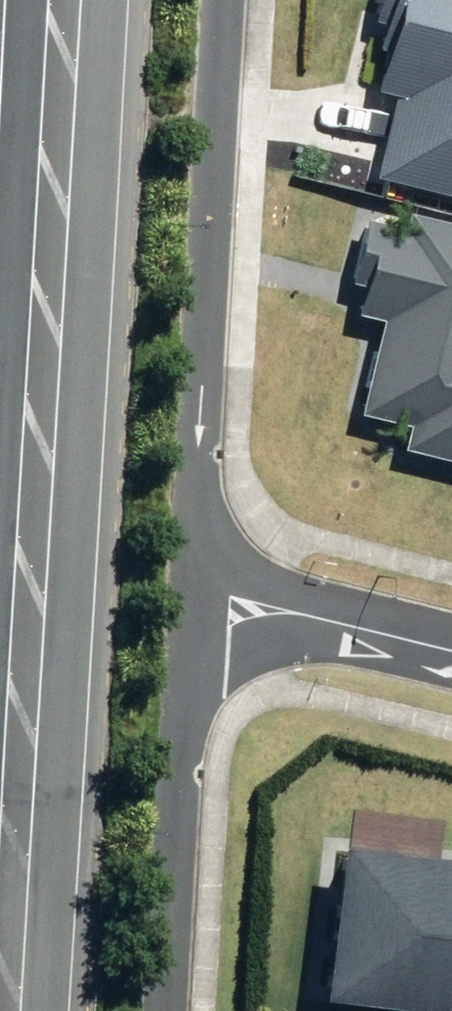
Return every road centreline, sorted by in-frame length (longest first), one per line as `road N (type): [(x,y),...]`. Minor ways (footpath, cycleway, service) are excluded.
road 1 (secondary): [(0,982),(60,0)]
road 2 (residential): [(226,0),(195,595)]
road 3 (residential): [(195,595),(170,1010)]
road 4 (residential): [(195,595),(451,649)]

